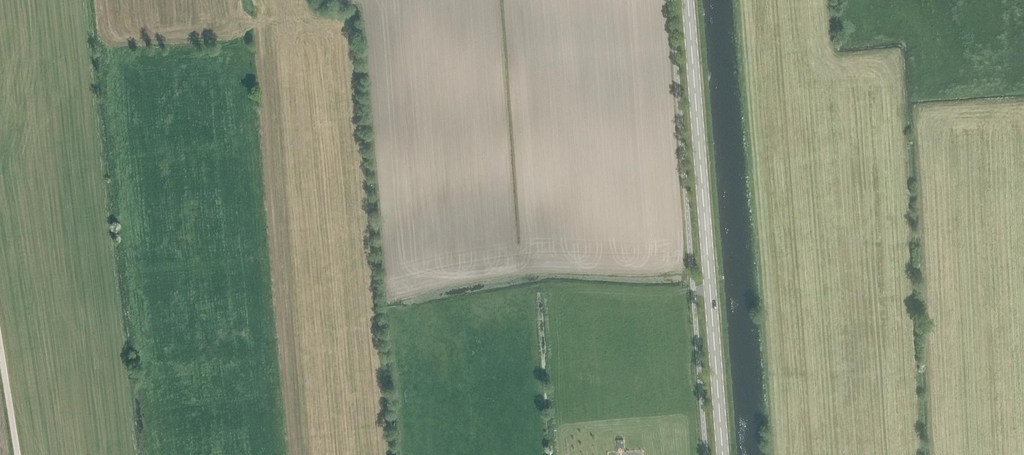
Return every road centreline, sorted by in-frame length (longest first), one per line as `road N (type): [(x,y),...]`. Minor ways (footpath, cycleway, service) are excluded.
road 1 (primary): [(720,454),(687,0)]

